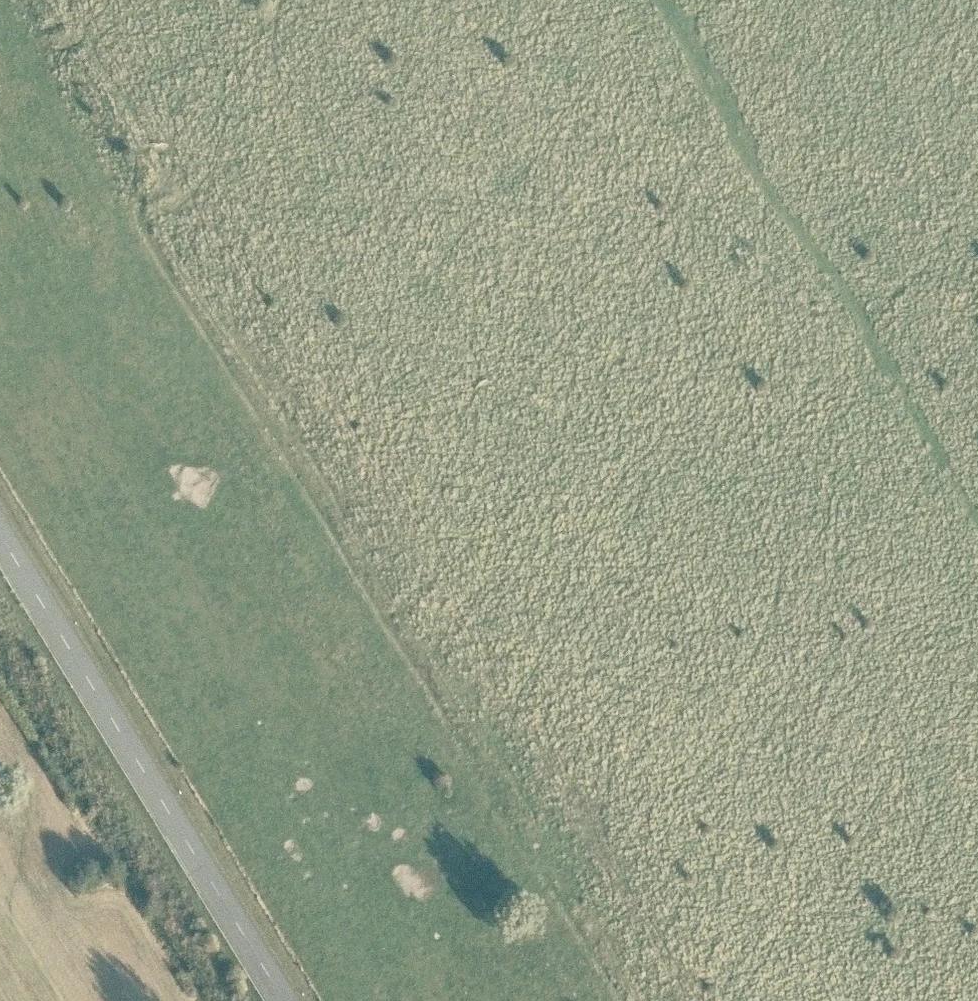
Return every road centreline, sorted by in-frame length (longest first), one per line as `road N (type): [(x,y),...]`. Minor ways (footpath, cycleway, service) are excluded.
road 1 (residential): [(0,539),(278,1000)]

